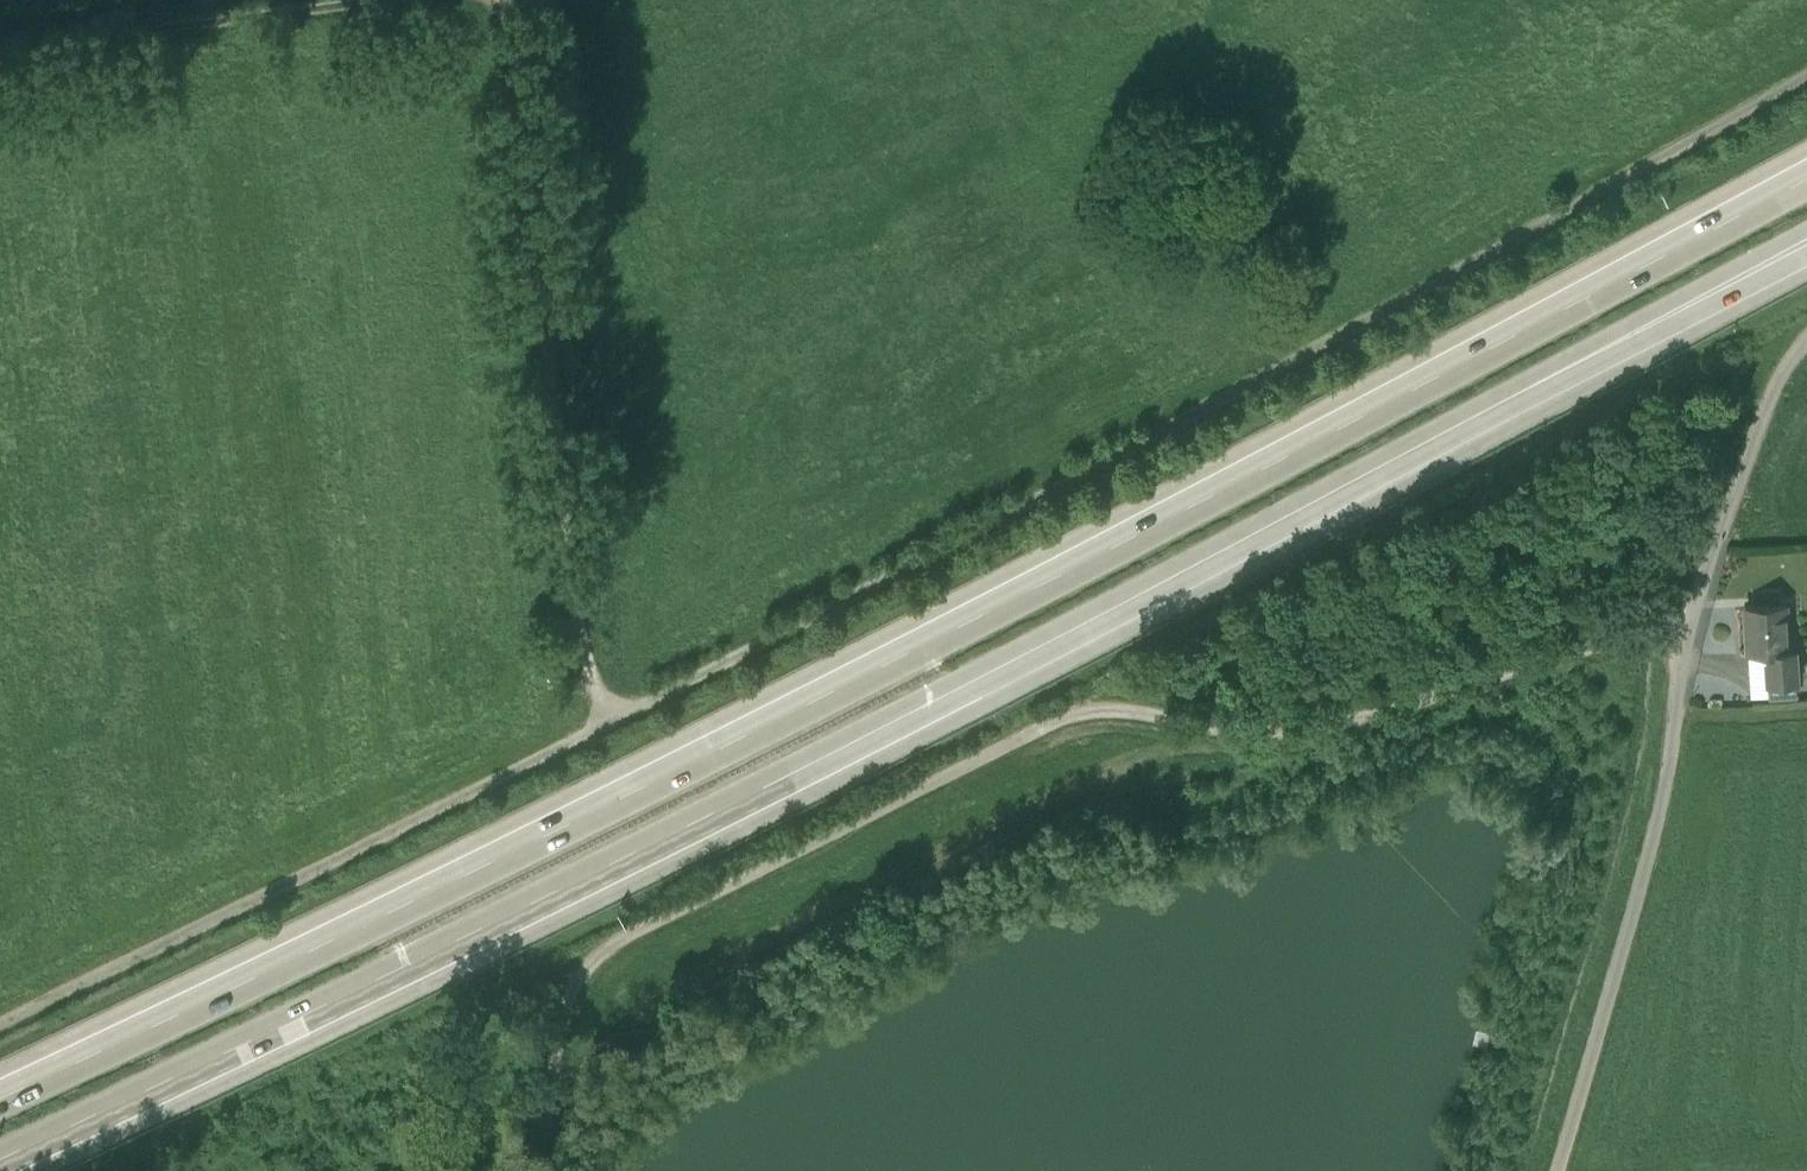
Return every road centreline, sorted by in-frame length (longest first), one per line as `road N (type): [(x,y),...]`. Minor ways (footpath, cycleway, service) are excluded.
road 1 (motorway): [(1806,175),(831,690),(0,1099)]
road 2 (motorway): [(0,1158),(642,848),(1806,238)]
road 3 (track): [(544,1170),(571,961),(1091,704),(1295,734),(1689,619)]
road 4 (track): [(593,734),(1381,316),(1806,73)]
road 5 (unclassified): [(1806,328),(1795,334),(1689,619),(1656,809),(1552,1170)]
road 6 (track): [(593,734),(508,0)]
road 7 (track): [(0,1025),(593,734)]
road 8 (track): [(443,0),(0,55)]

